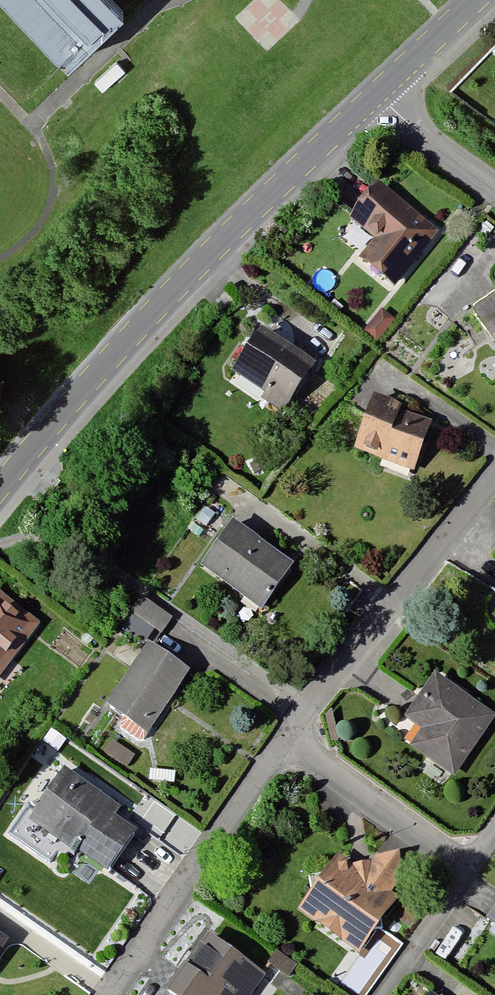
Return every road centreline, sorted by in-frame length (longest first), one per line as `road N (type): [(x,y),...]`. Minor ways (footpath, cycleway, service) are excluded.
road 1 (tertiary): [(377,96),(145,323),(0,491)]
road 2 (residential): [(288,729),(494,481)]
road 3 (residential): [(105,994),(288,729)]
road 4 (residential): [(494,834),(470,872),(288,729)]
road 5 (residential): [(377,96),(494,185)]
road 6 (tertiary): [(477,0),(377,96)]

